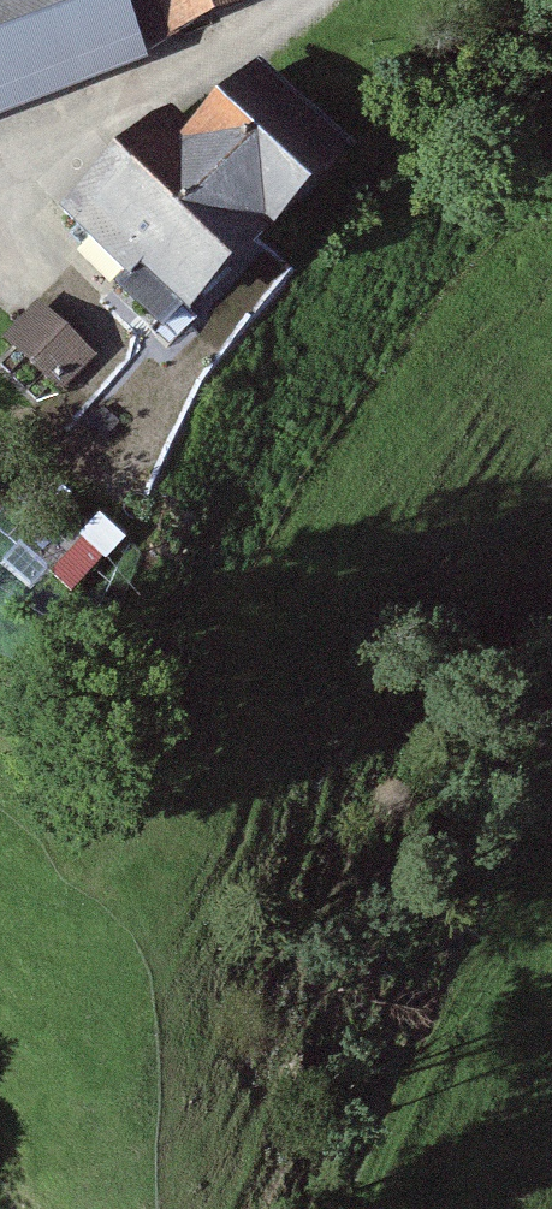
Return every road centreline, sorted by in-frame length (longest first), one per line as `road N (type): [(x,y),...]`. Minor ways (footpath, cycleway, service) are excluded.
road 1 (track): [(325,1208),(511,880),(551,845)]
road 2 (unclassified): [(0,151),(266,26),(299,0)]

